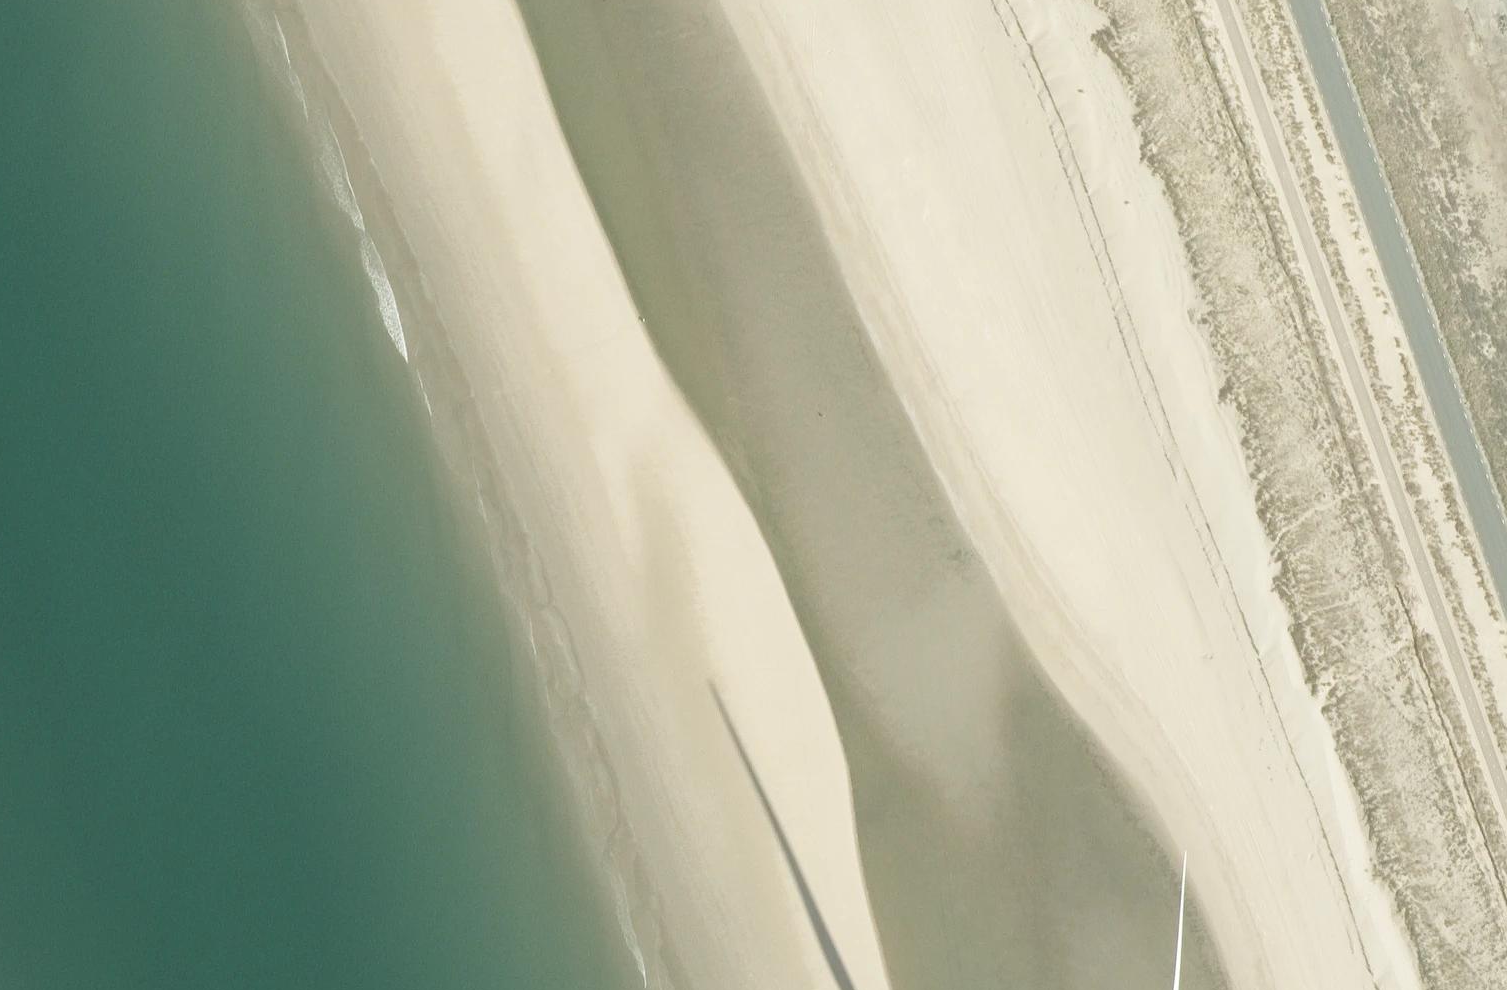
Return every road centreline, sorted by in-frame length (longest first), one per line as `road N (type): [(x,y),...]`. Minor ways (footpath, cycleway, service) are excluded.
road 1 (unclassified): [(1303,0),(1506,577)]

